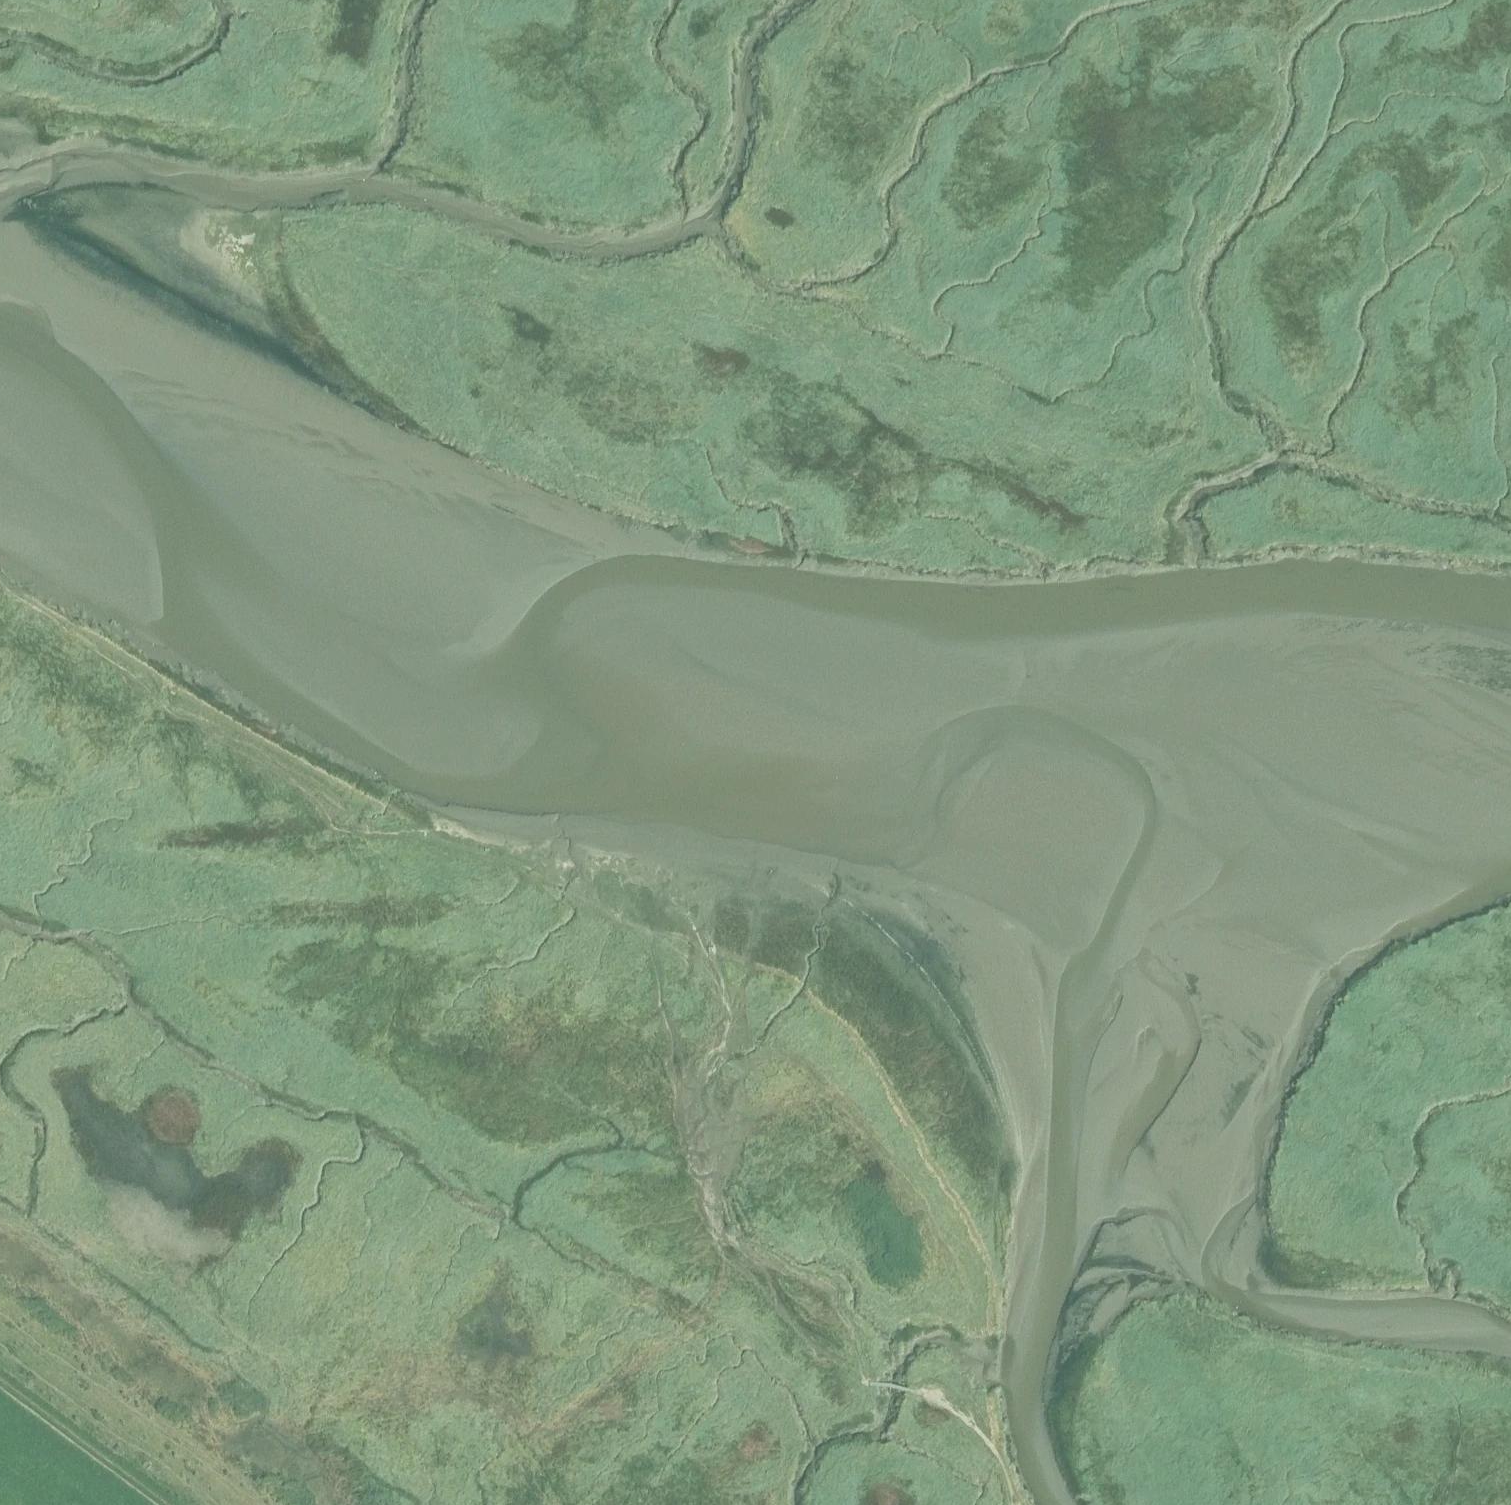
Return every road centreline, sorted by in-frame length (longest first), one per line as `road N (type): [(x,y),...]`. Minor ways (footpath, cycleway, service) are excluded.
road 1 (track): [(115,1504),(0,1419)]

